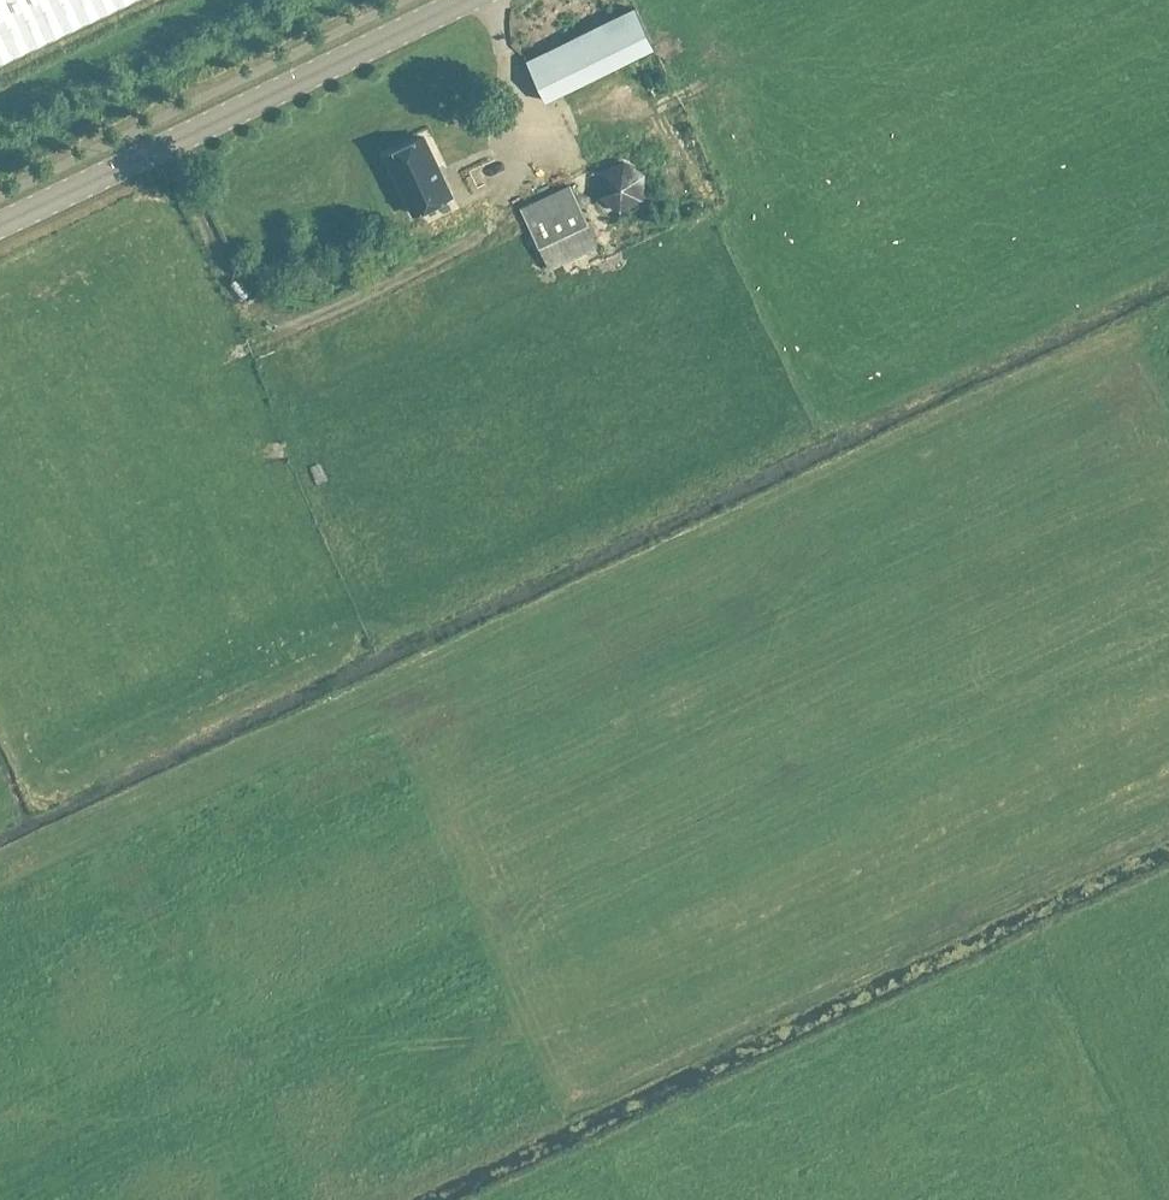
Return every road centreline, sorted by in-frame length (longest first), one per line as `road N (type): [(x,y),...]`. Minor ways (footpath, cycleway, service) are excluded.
road 1 (unclassified): [(0,226),(479,0)]

